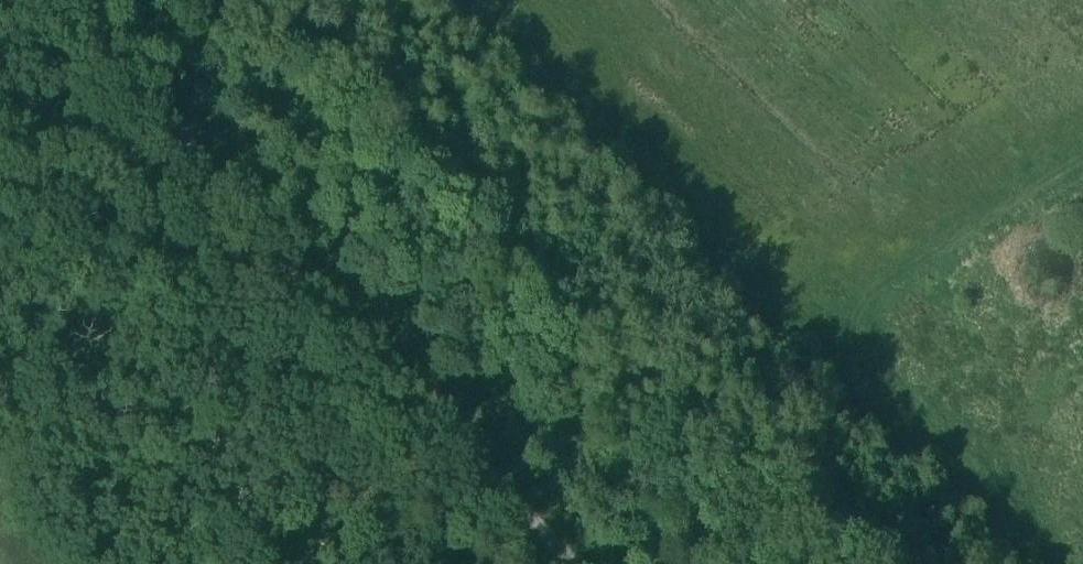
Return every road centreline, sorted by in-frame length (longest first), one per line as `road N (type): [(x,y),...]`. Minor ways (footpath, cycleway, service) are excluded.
road 1 (track): [(457,0),(928,455),(1022,563)]
road 2 (track): [(576,563),(338,322),(198,163),(89,0)]
road 3 (track): [(815,347),(1082,180)]

